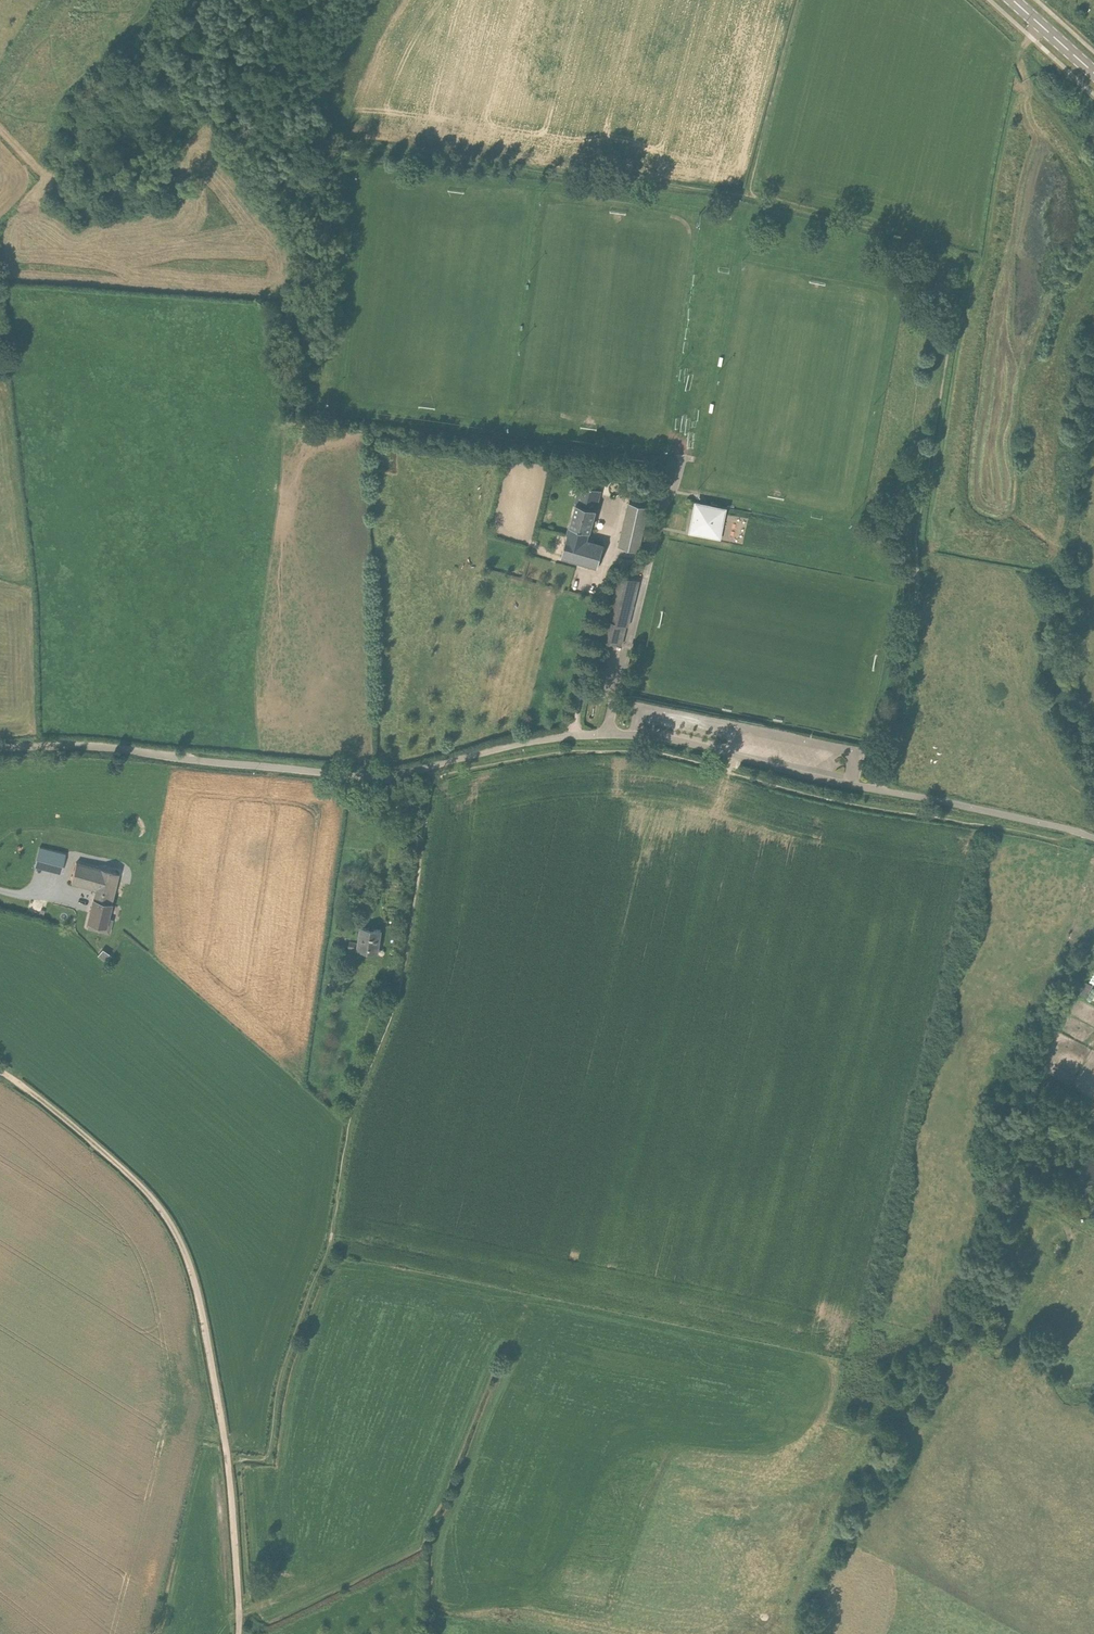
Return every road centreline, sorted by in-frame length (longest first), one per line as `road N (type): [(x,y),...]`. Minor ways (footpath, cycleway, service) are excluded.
road 1 (unclassified): [(1093,838),(644,735),(547,739),(362,777),(116,748),(0,748)]
road 2 (track): [(226,1454),(198,1295),(175,1233),(108,1157),(0,1071)]
road 3 (track): [(238,1633),(226,1454)]

